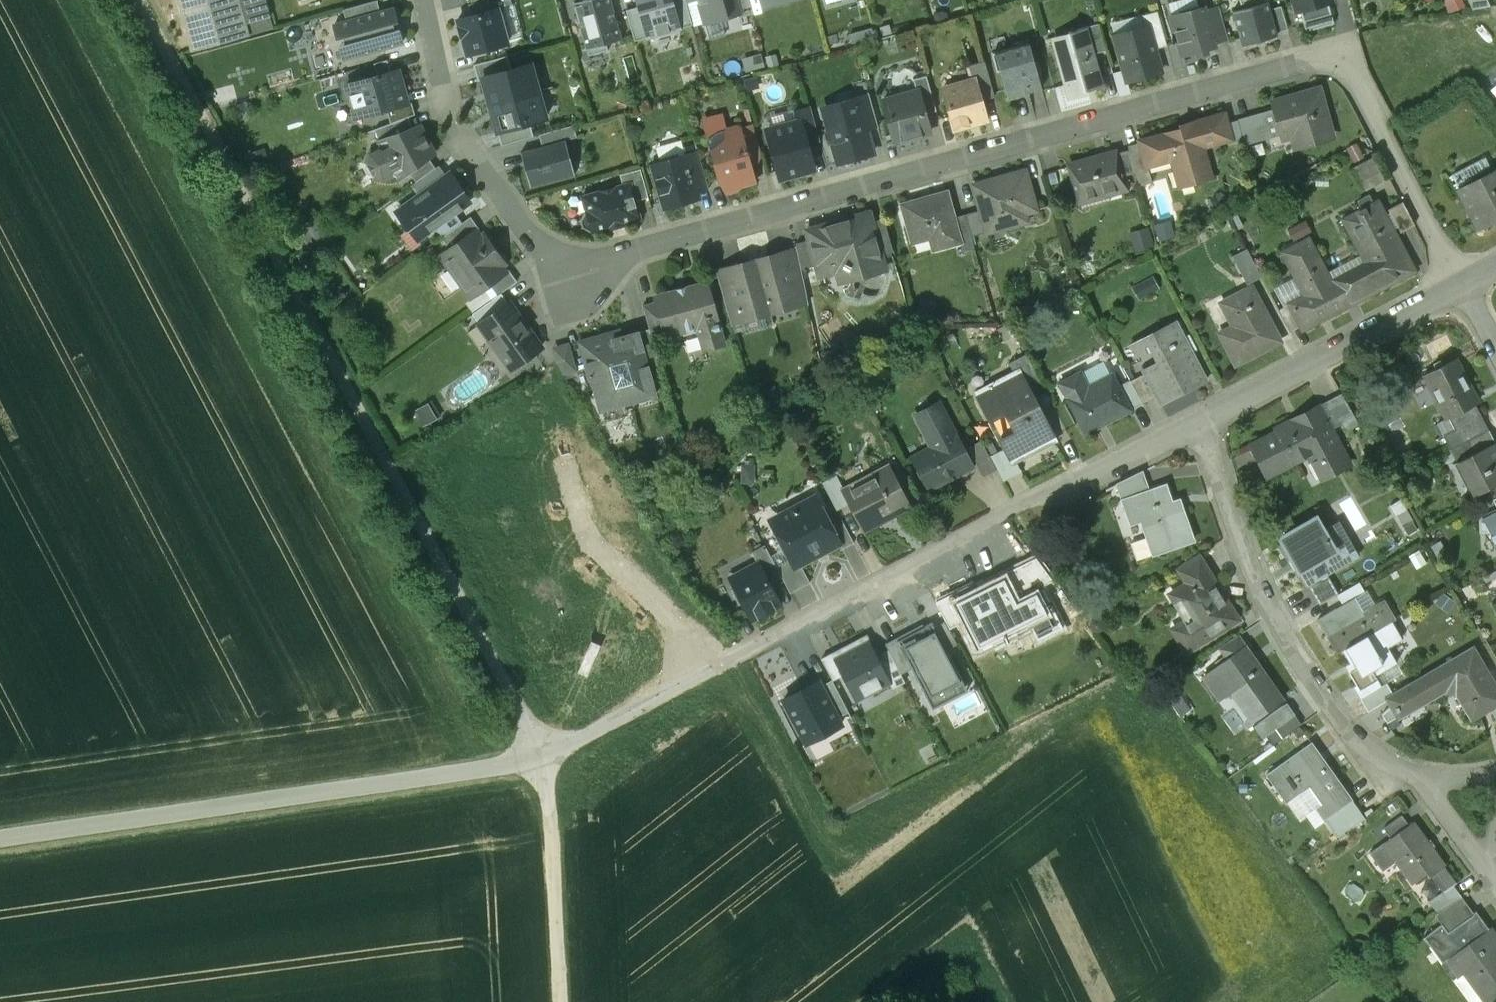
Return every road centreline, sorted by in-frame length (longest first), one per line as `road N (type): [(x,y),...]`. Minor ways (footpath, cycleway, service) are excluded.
road 1 (residential): [(479,164),(564,274),(1323,57),(1356,71),(1464,286)]
road 2 (track): [(142,0),(546,756)]
road 3 (track): [(546,756),(0,839)]
road 4 (residential): [(719,666),(1197,424)]
road 5 (residential): [(1414,776),(1354,741),(1281,637),(1197,424)]
road 6 (residential): [(1197,424),(1464,286)]
road 7 (residential): [(567,463),(584,535),(719,666)]
road 8 (track): [(560,1001),(546,756)]
road 9 (residential): [(546,756),(719,666)]
road 10 (residential): [(1414,776),(1490,872)]

